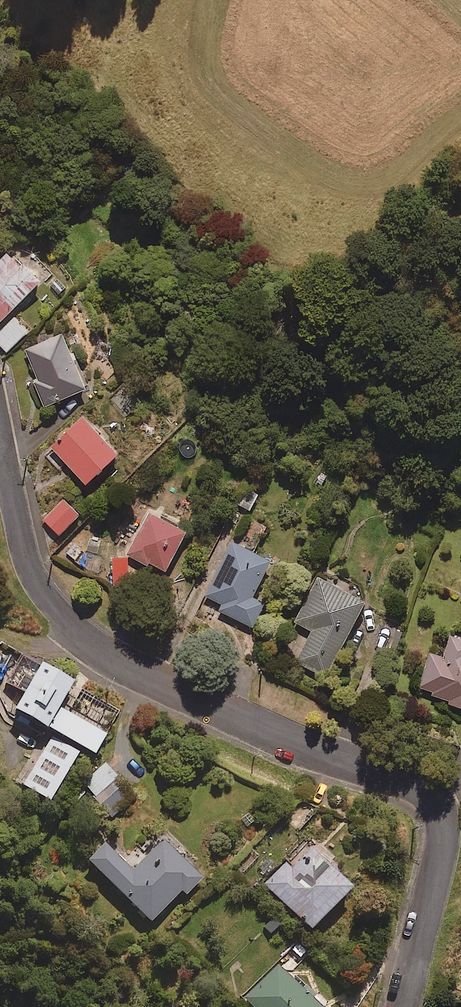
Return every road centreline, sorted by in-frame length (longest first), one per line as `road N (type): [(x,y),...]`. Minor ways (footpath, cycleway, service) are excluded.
road 1 (residential): [(402,1006),(442,847),(435,801),(405,780),(288,740),(139,672),(73,626),(30,570),(0,439)]

